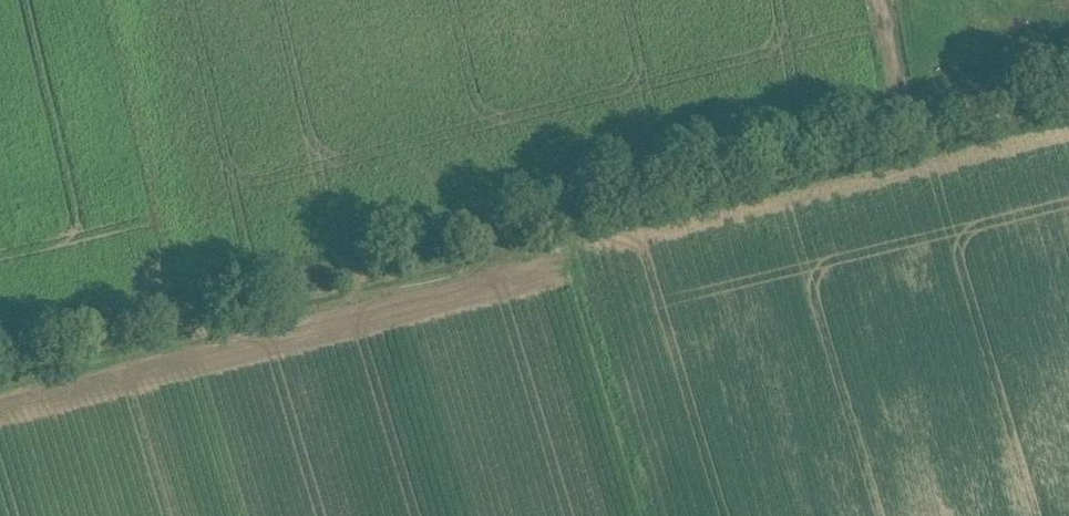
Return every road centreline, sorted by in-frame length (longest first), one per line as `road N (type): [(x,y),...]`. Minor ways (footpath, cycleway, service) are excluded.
road 1 (track): [(1068,97),(0,357)]
road 2 (track): [(894,0),(918,133)]

